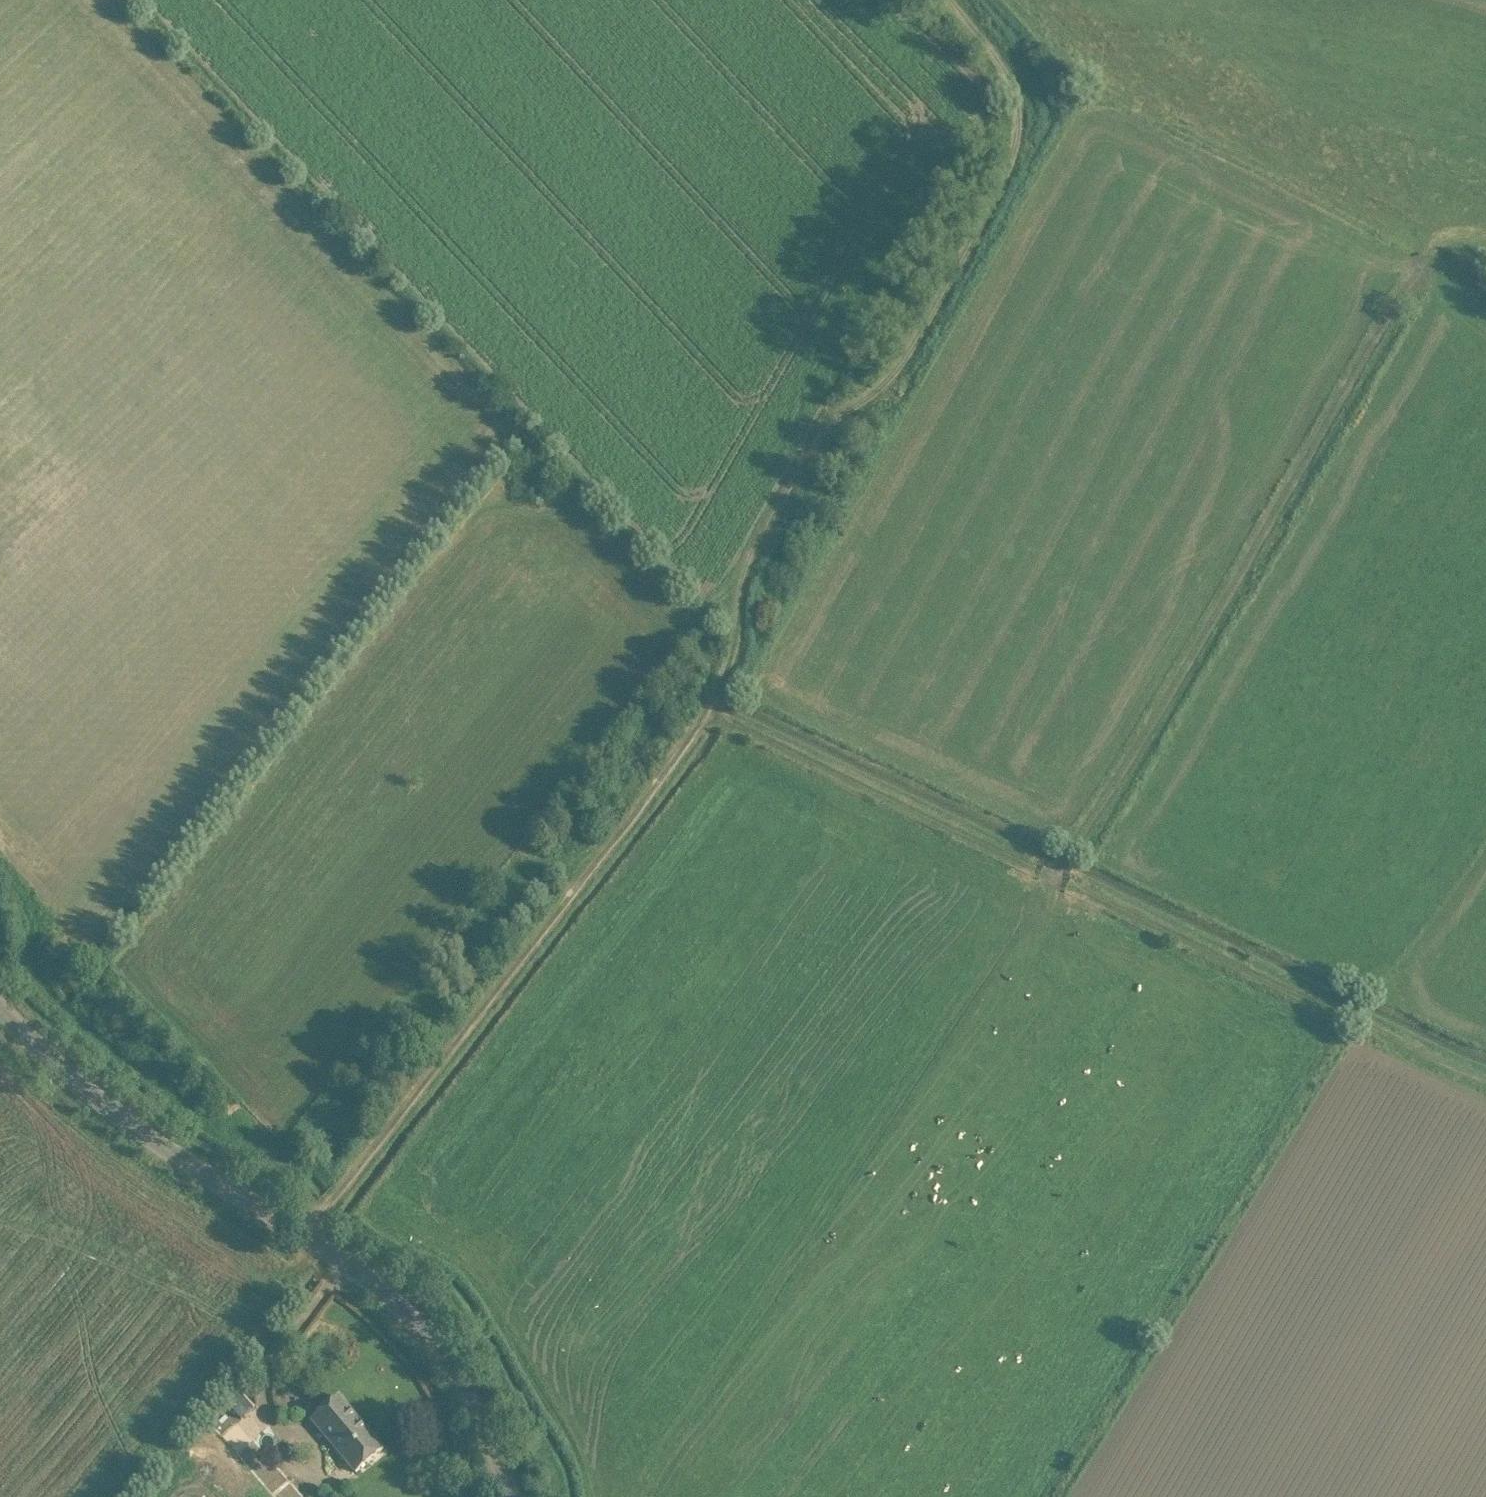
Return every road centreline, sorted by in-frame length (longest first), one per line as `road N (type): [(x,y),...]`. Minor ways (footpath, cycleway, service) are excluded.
road 1 (track): [(951,0),(1012,81),(1019,130),(1010,171),(908,357),(808,450),(753,551),(731,656),(697,733),(309,1237)]
road 2 (track): [(709,711),(1485,1086)]
road 3 (track): [(1485,267),(1426,265),(1056,879)]
road 4 (unclassified): [(509,1496),(468,1398),(421,1330),(309,1237),(142,1133),(0,1006)]

